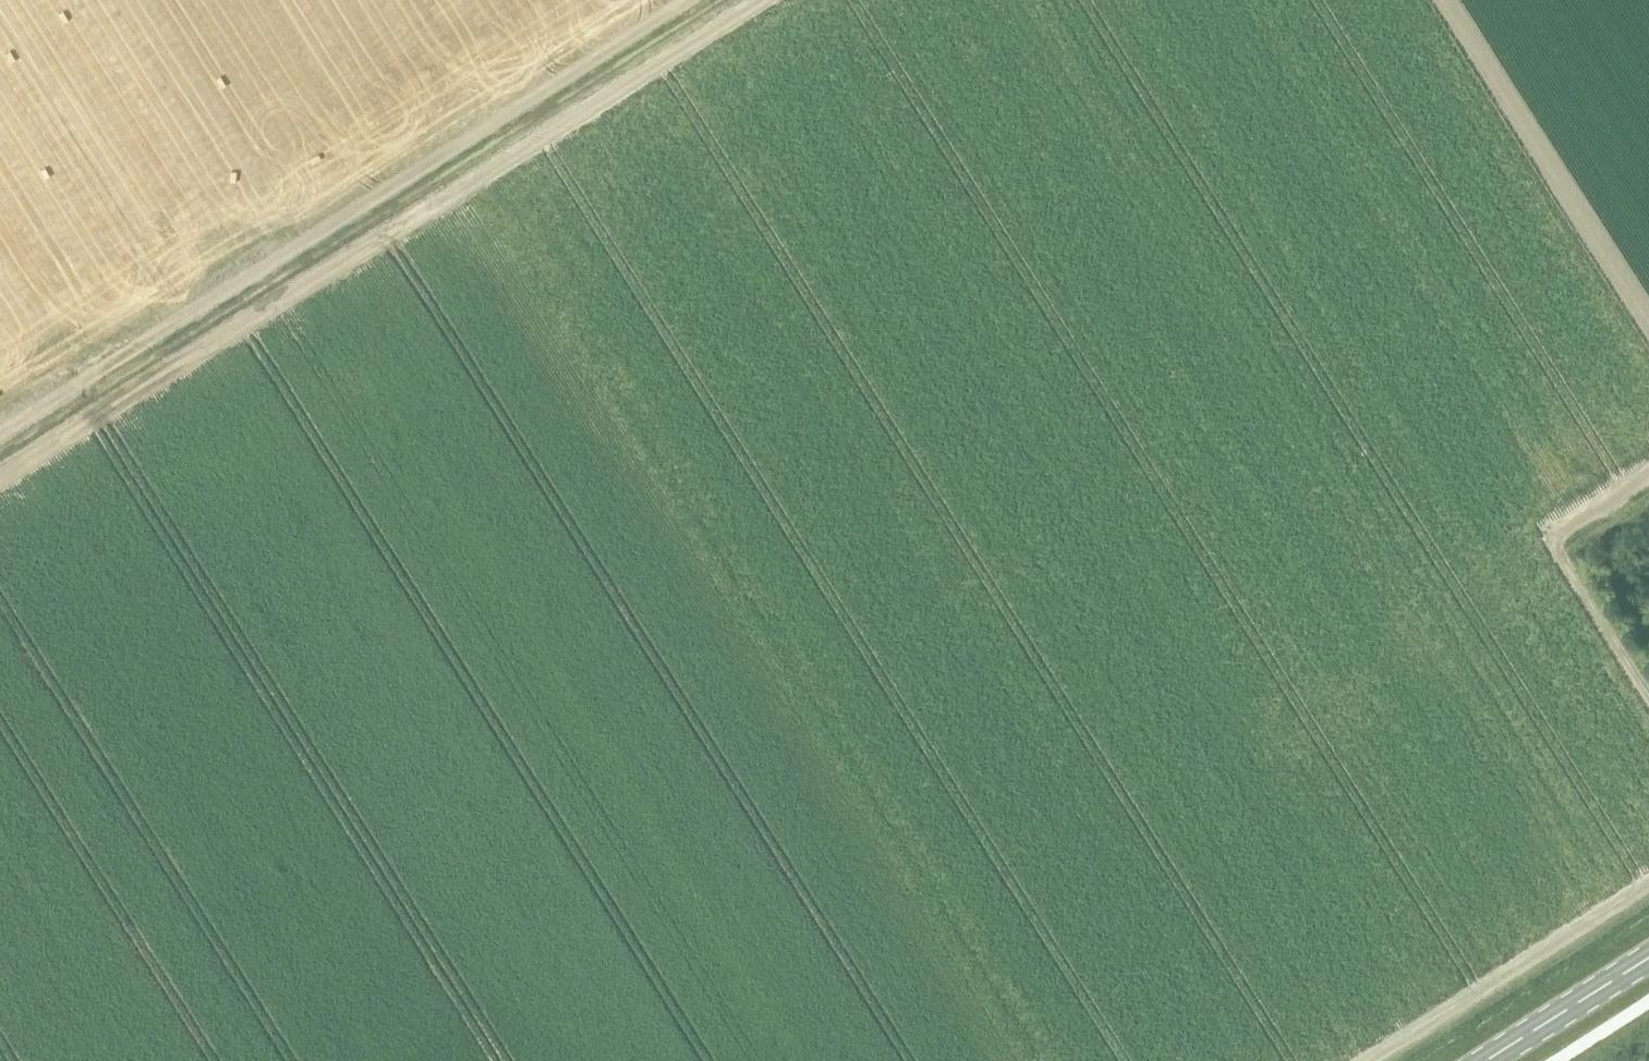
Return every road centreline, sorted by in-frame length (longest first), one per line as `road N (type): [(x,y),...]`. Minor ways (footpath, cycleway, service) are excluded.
road 1 (secondary): [(1486,1060),(1648,958)]

